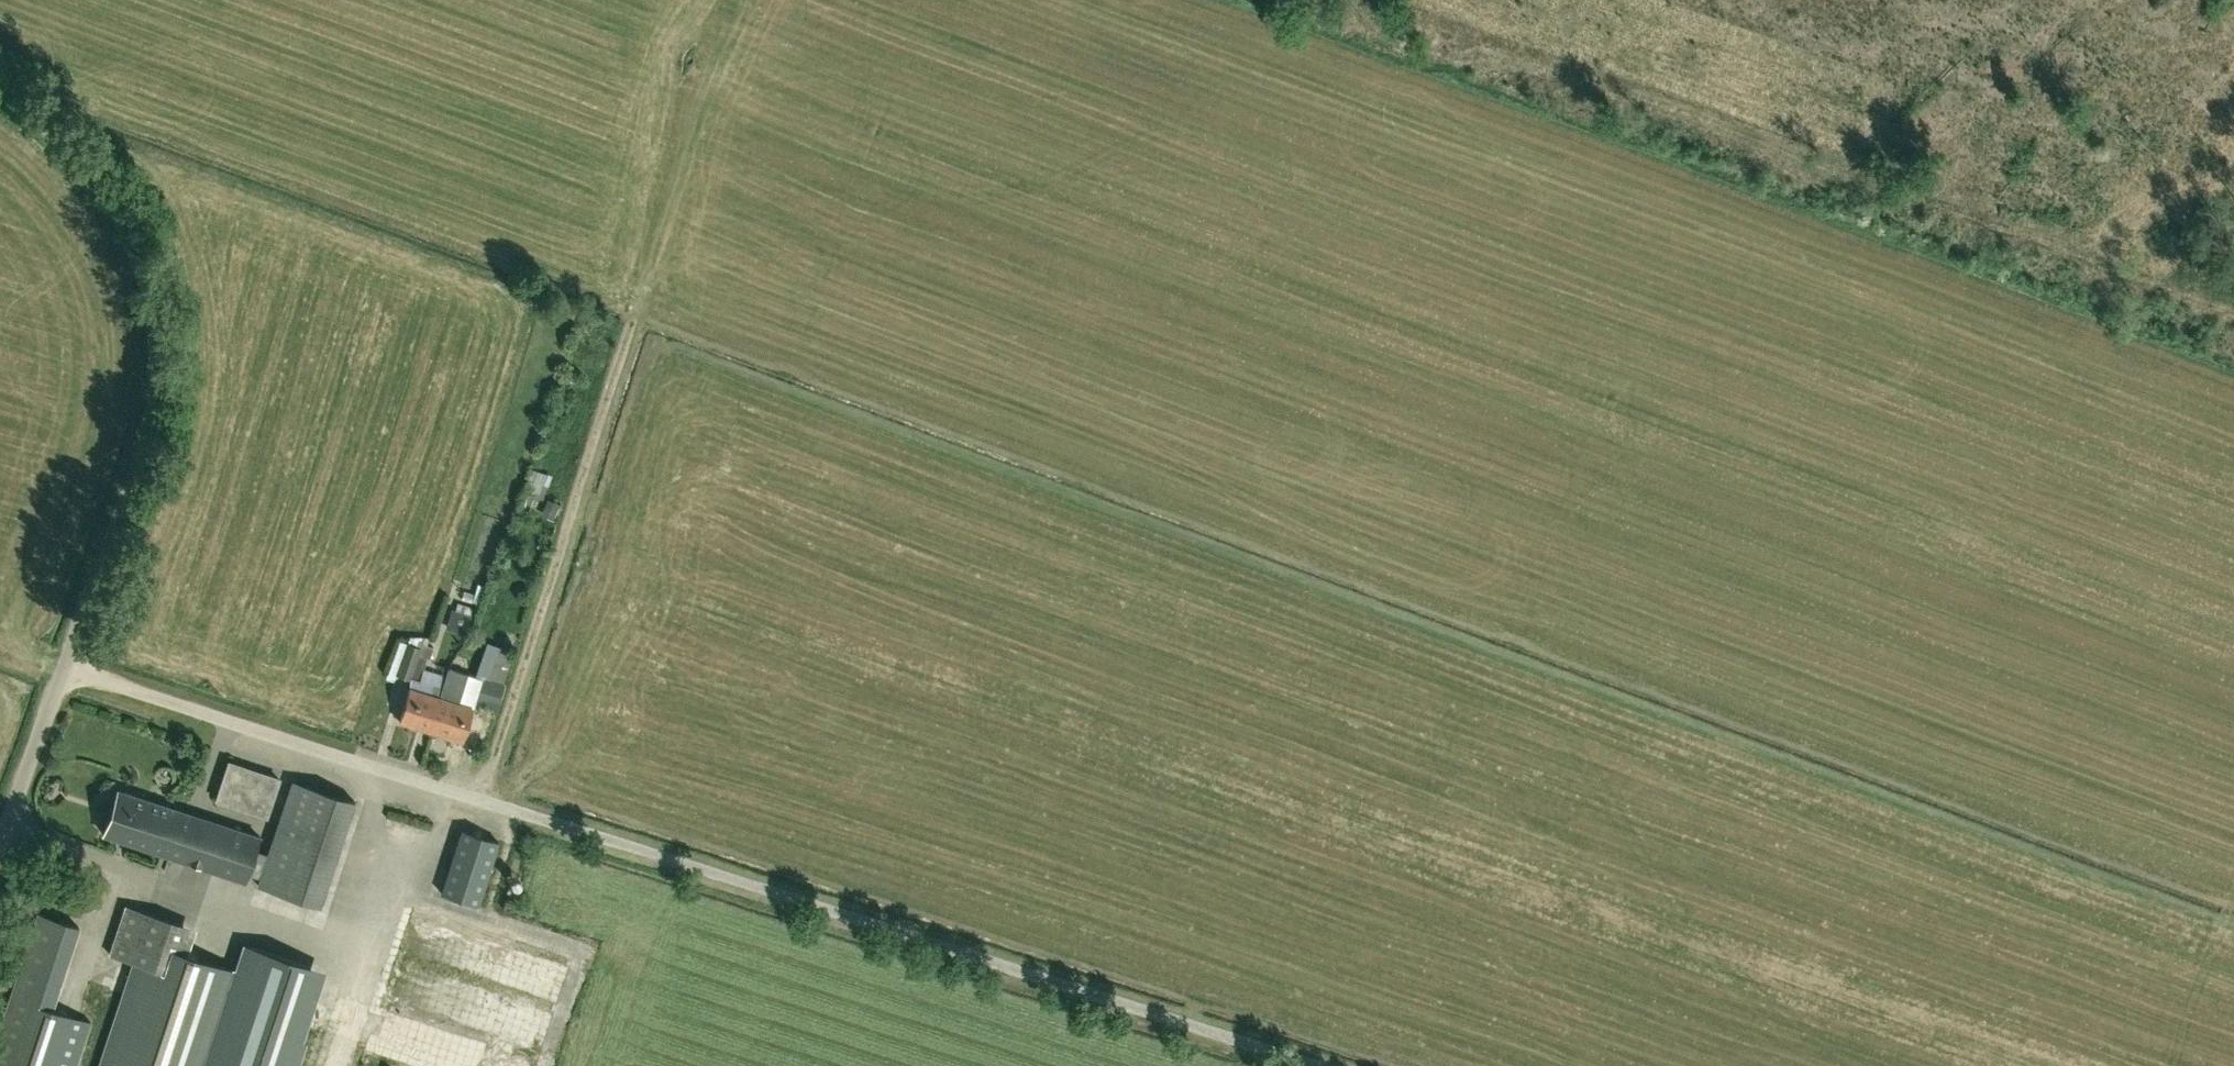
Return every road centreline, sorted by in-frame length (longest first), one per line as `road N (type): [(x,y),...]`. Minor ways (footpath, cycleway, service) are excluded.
road 1 (unclassified): [(1313,1065),(65,668)]
road 2 (unclassified): [(65,668),(147,434),(161,350),(157,297),(140,239),(111,185),(62,133),(0,93)]
road 3 (unclassified): [(0,838),(65,668)]

